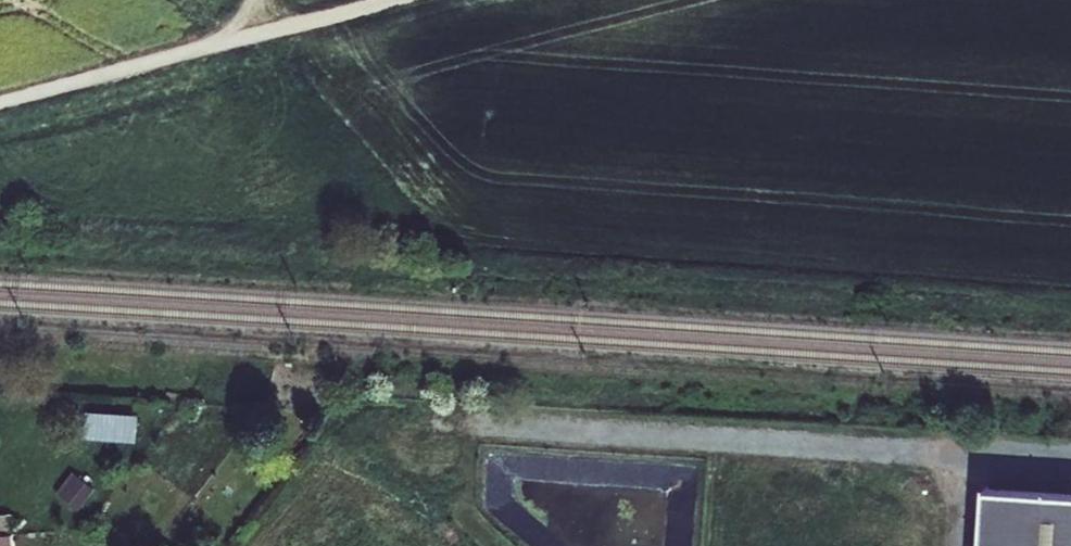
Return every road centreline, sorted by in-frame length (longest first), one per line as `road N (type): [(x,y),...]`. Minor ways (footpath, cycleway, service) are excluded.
road 1 (track): [(226,44),(0,102)]
road 2 (track): [(396,0),(226,44)]

